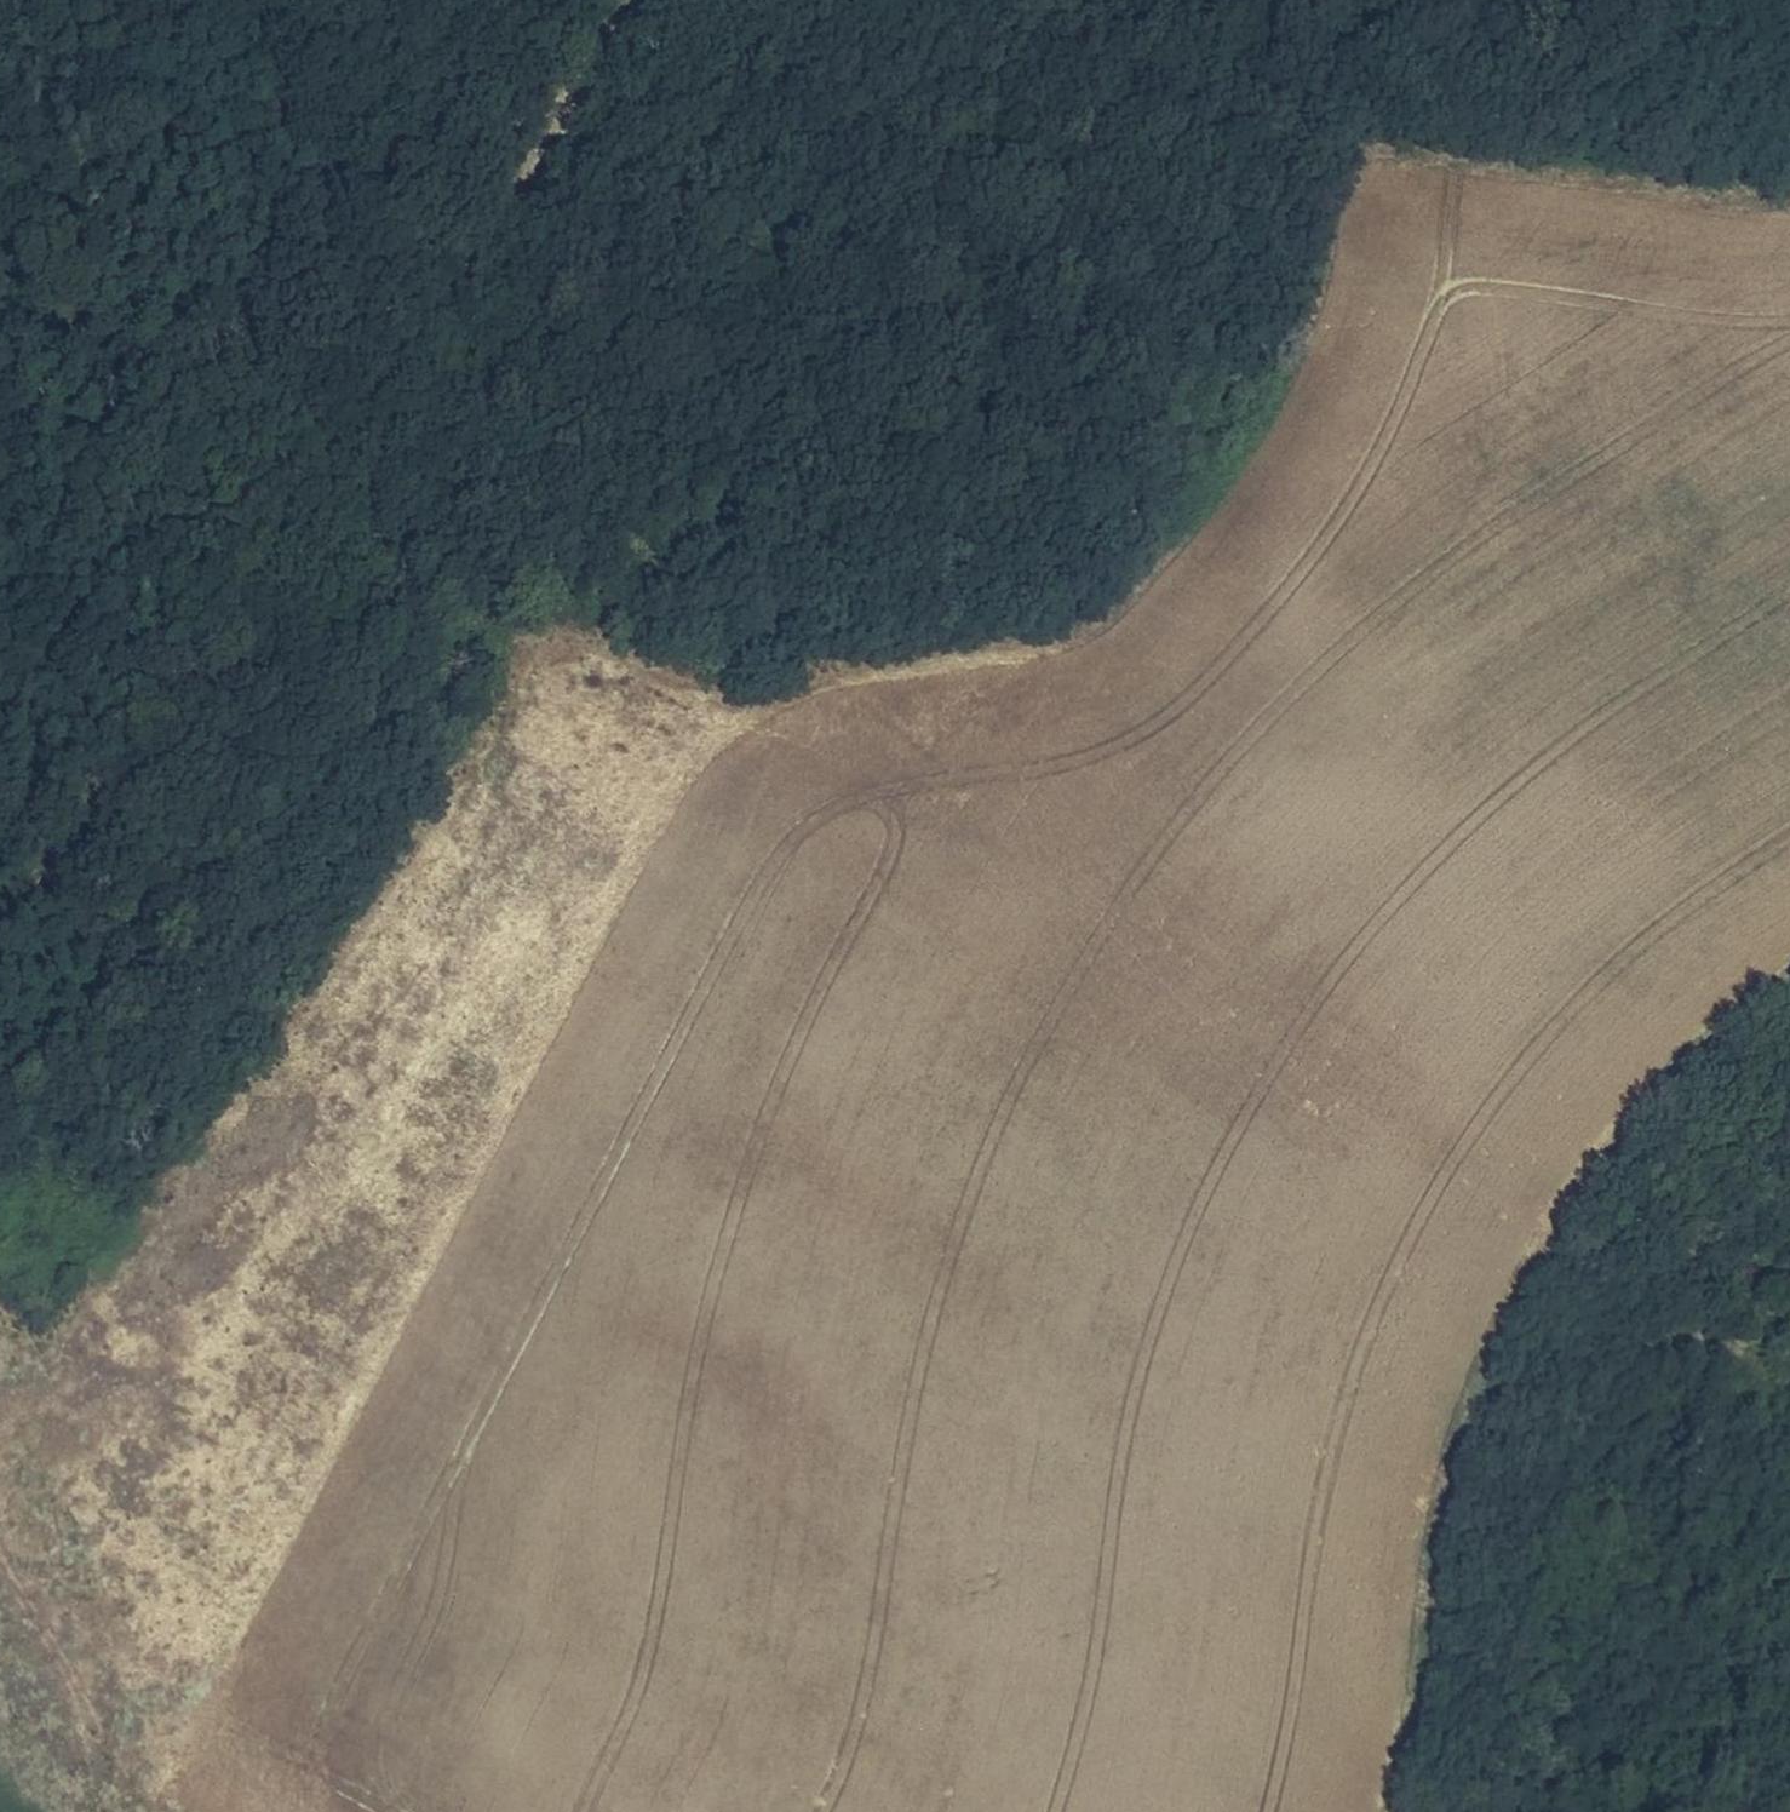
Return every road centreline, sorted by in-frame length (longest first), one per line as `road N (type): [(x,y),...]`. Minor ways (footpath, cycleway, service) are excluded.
road 1 (track): [(0,916),(19,904),(472,254),(621,0)]
road 2 (track): [(1789,973),(1672,1085),(1536,1251),(1476,1362),(1438,1491),(1384,1811)]

